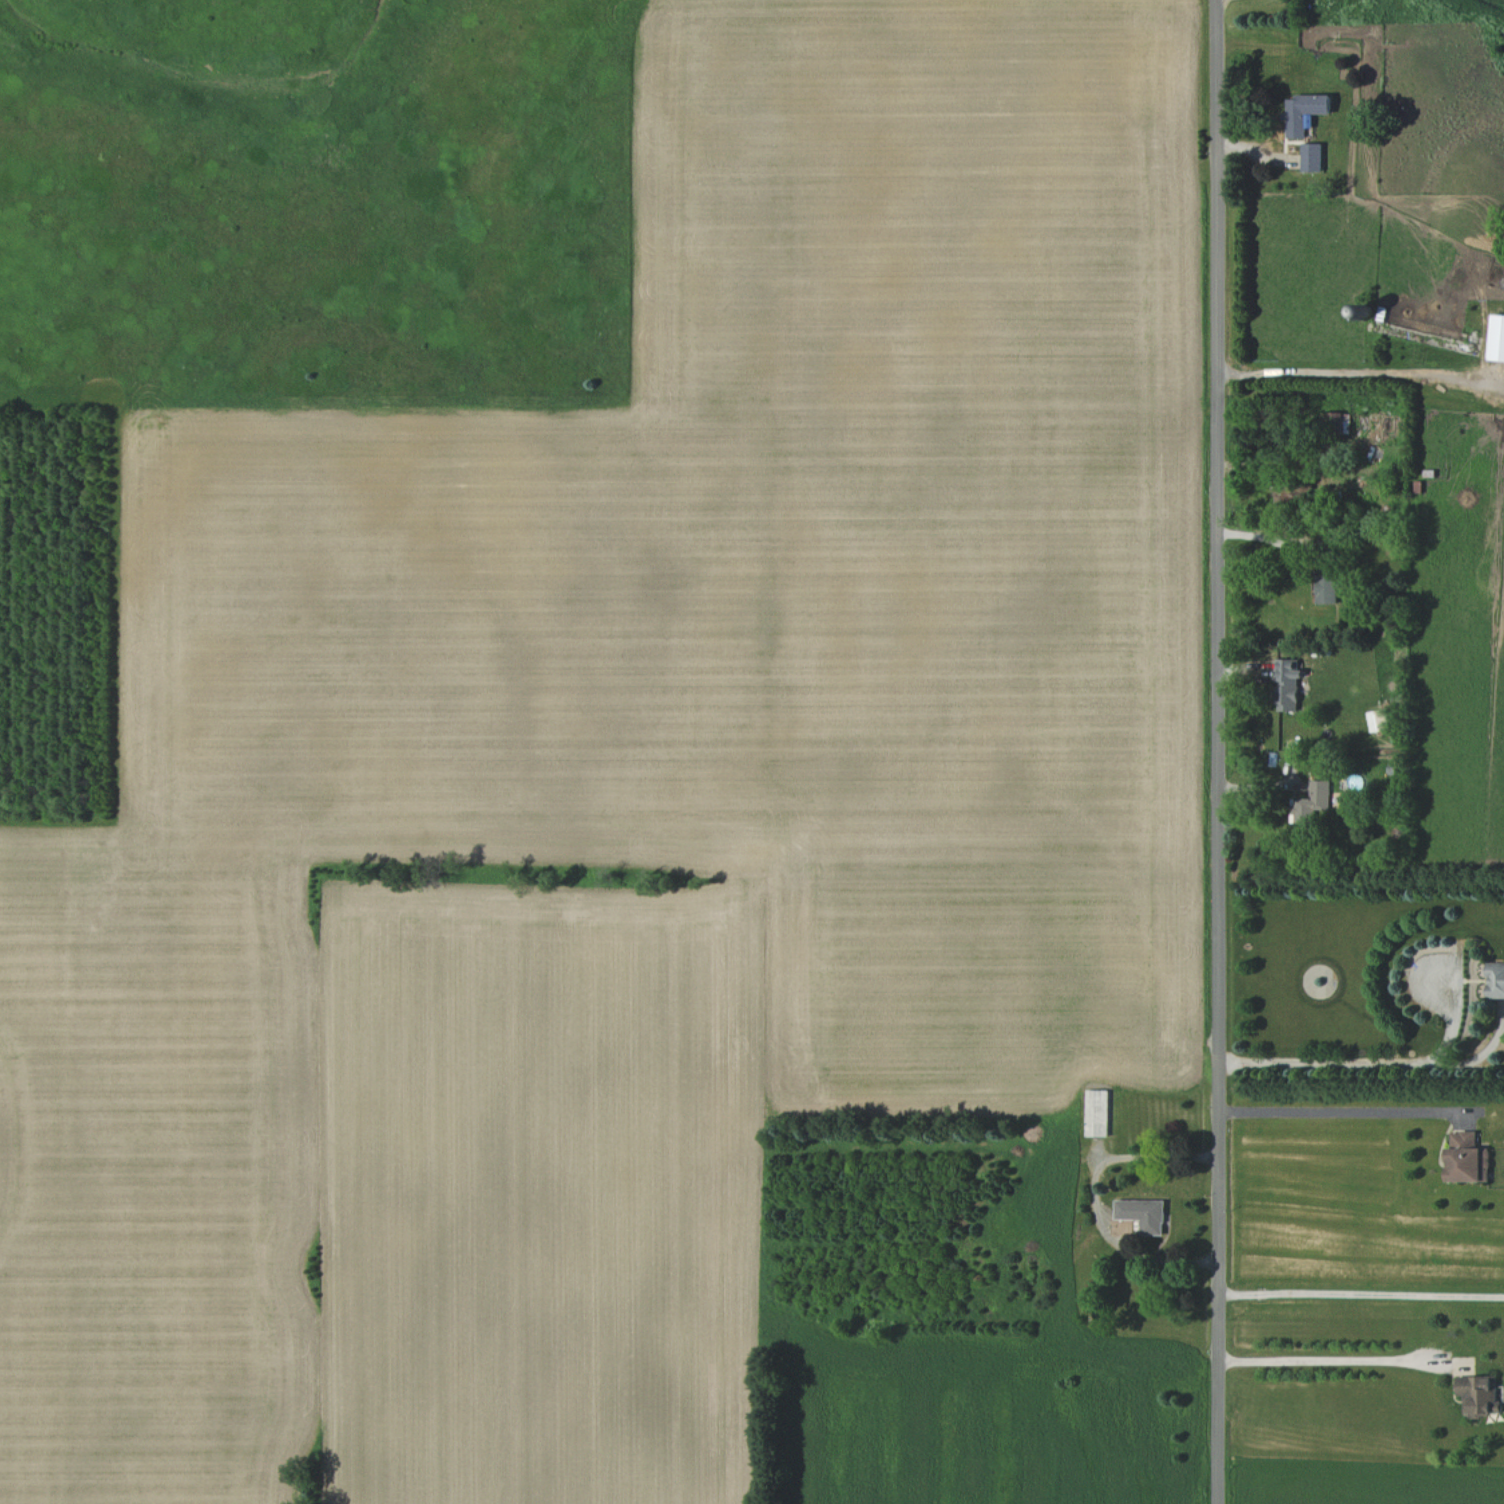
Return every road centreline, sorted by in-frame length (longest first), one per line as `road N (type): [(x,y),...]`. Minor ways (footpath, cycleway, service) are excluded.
road 1 (residential): [(1210,0),(1218,1503)]

